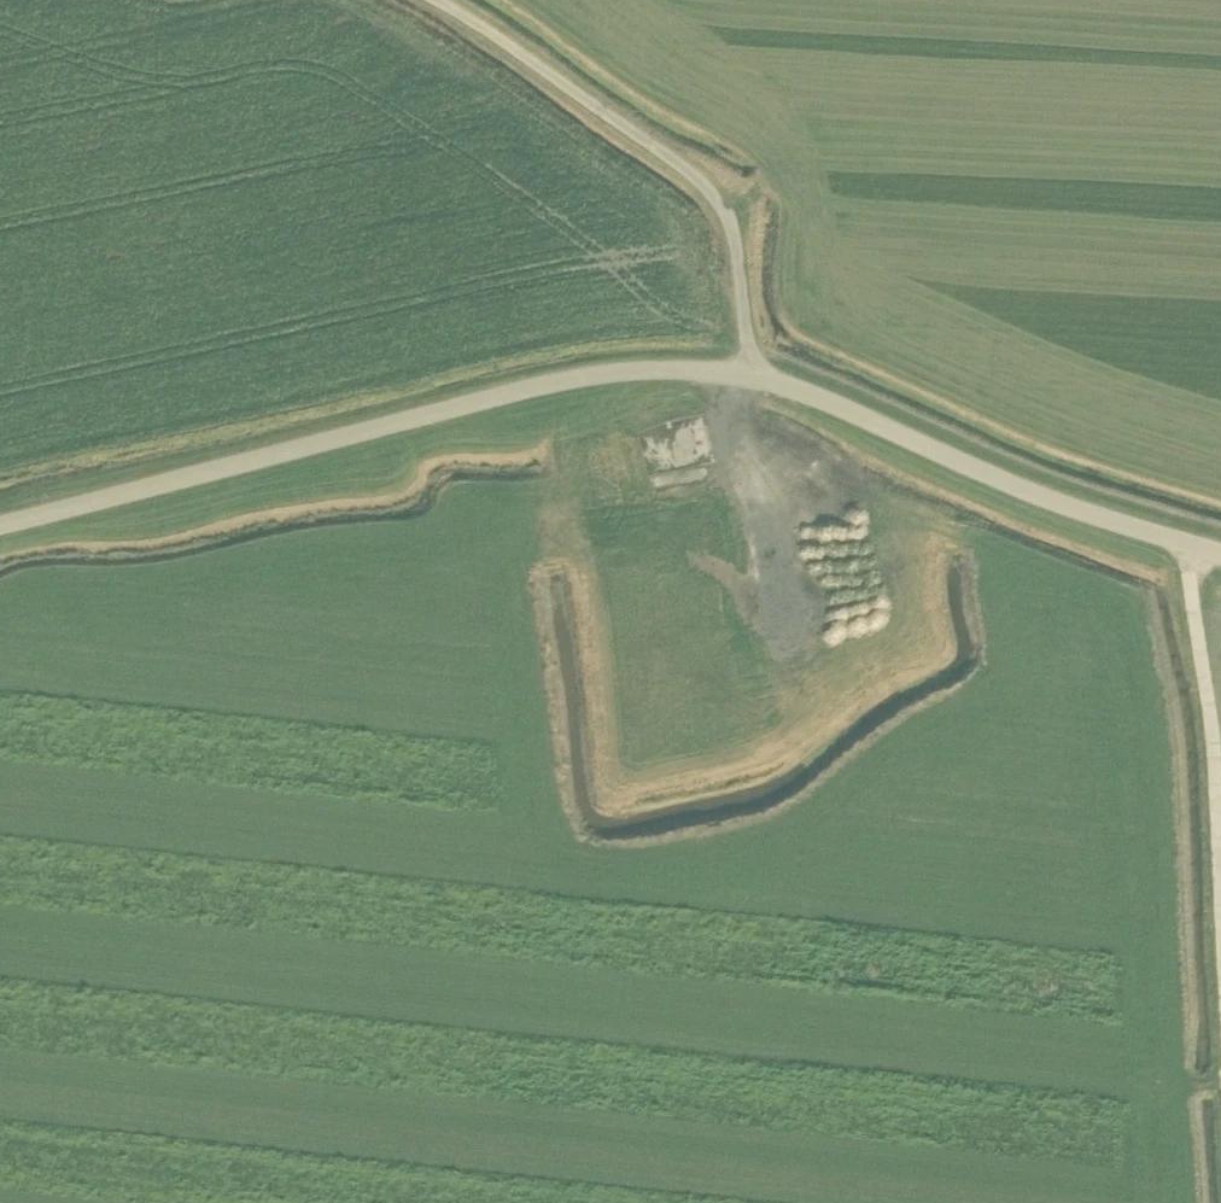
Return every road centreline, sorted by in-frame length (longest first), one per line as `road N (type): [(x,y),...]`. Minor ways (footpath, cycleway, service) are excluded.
road 1 (unclassified): [(0,522),(521,390),(651,368),(748,371)]
road 2 (unclassified): [(748,371),(725,206),(701,179),(439,0)]
road 3 (unclassified): [(748,371),(1065,504),(1195,550)]
road 4 (unclassified): [(1220,925),(1195,550)]

